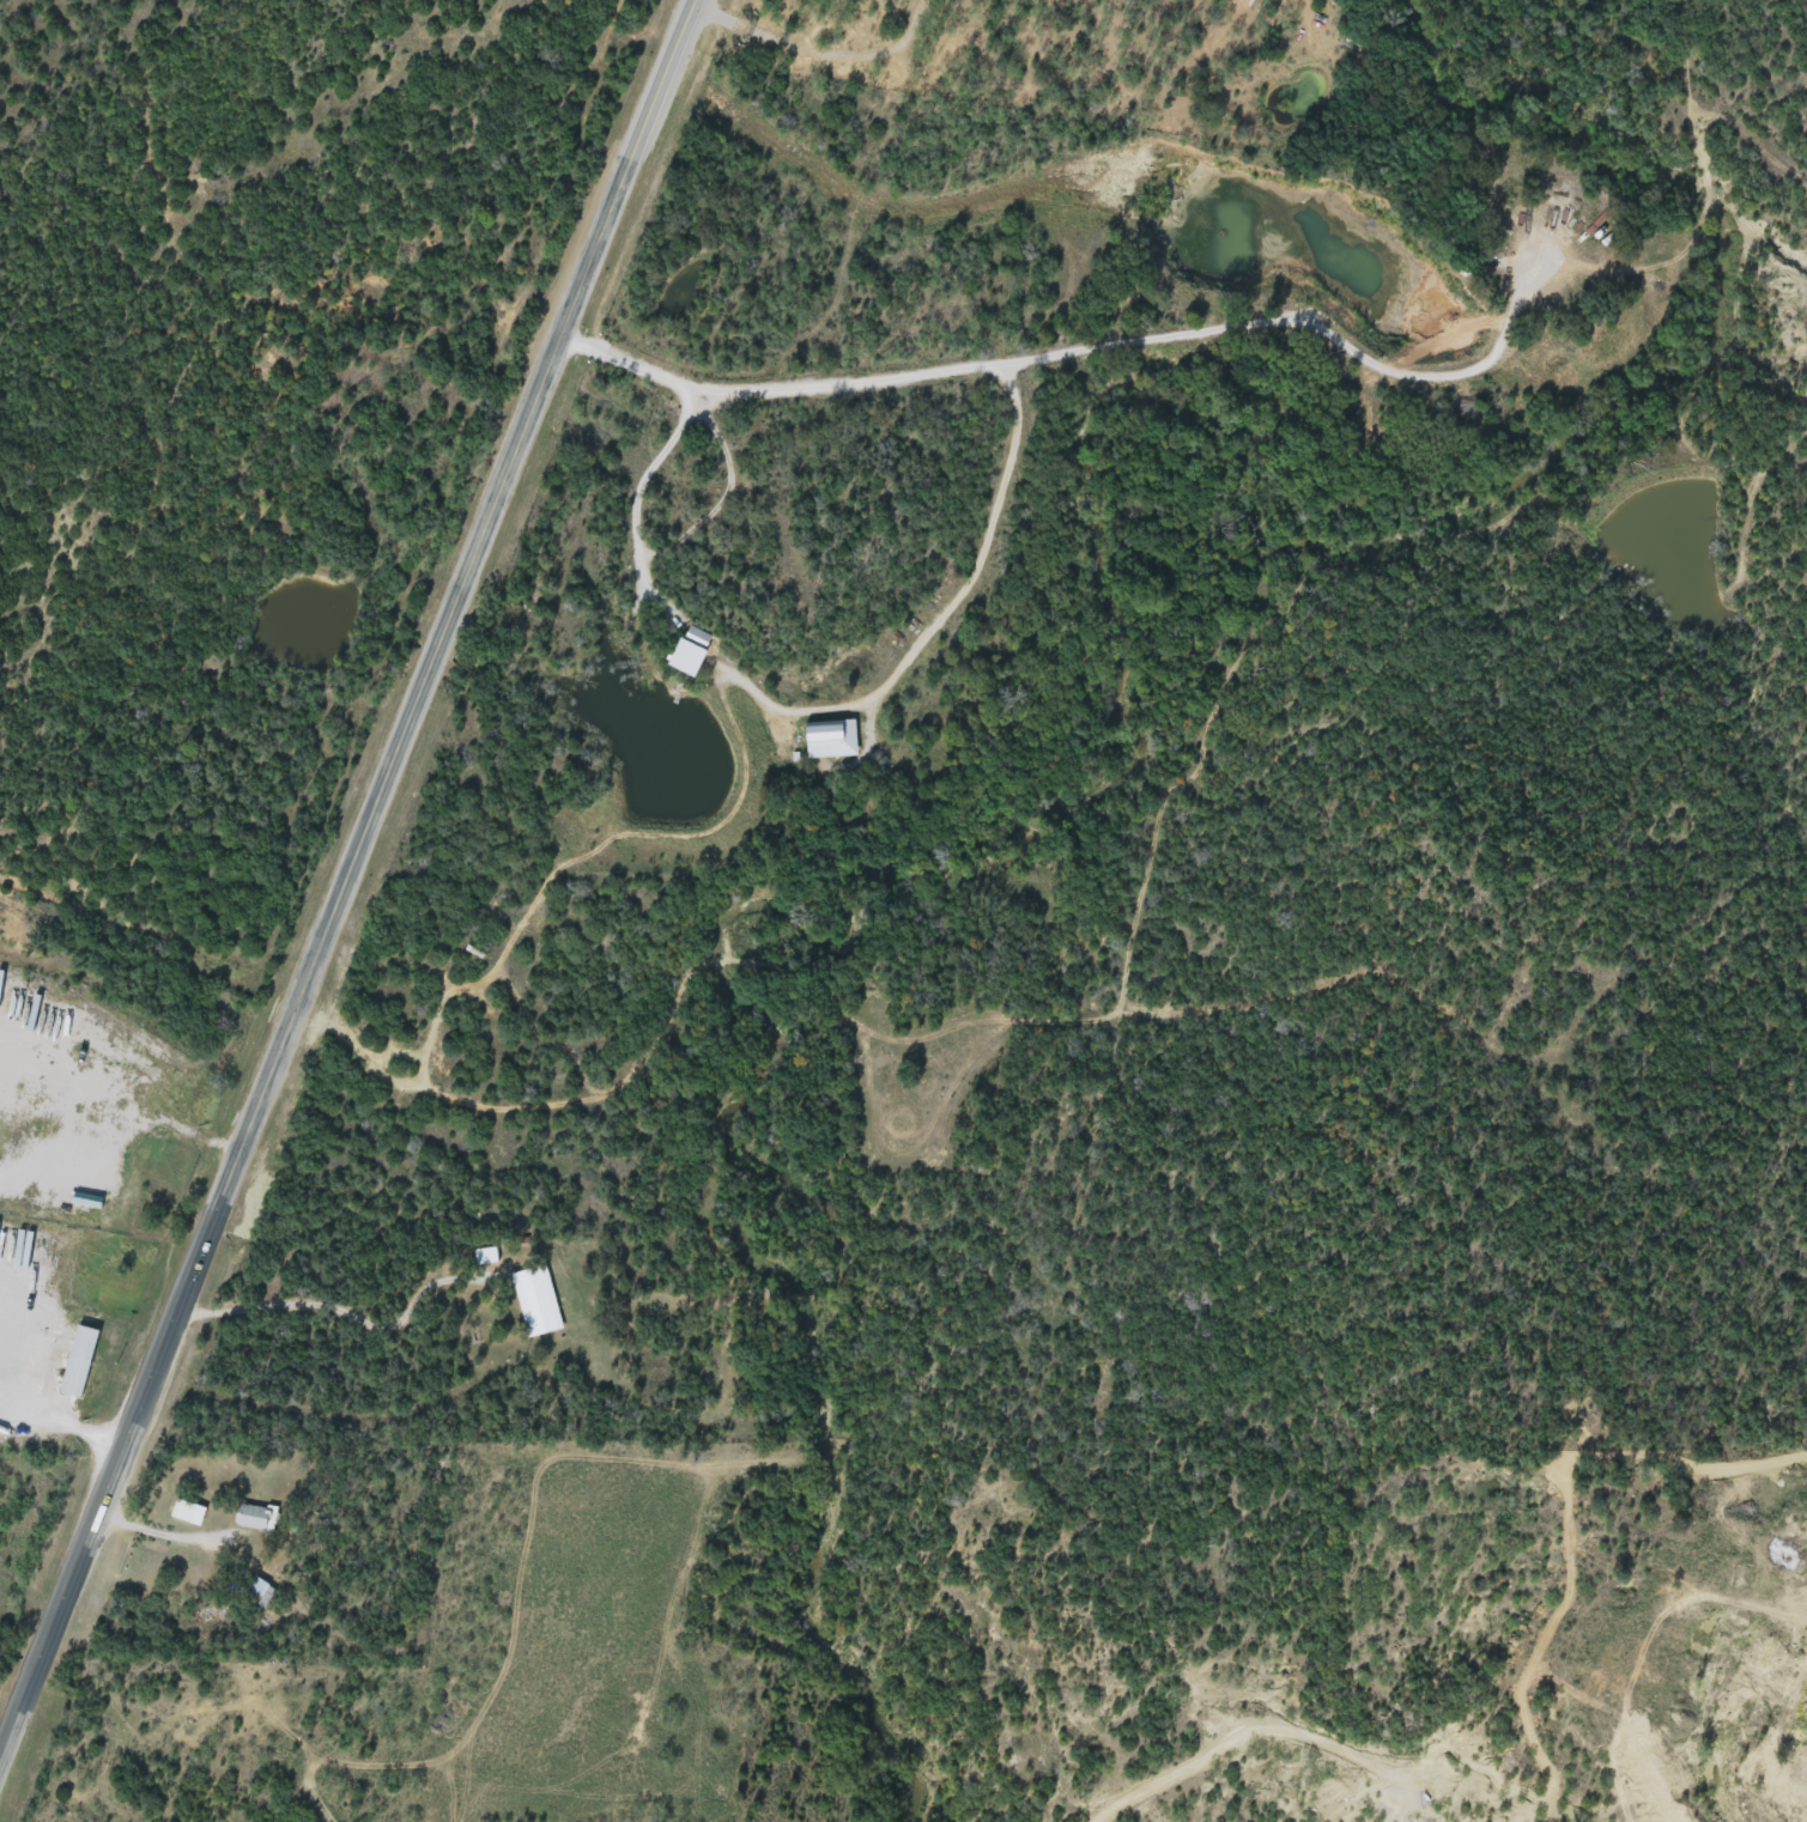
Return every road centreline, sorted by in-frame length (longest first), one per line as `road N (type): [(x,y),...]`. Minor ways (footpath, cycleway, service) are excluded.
road 1 (trunk): [(0,1750),(553,339),(694,0)]
road 2 (residential): [(1095,1821),(1249,1724),(1402,1779)]

